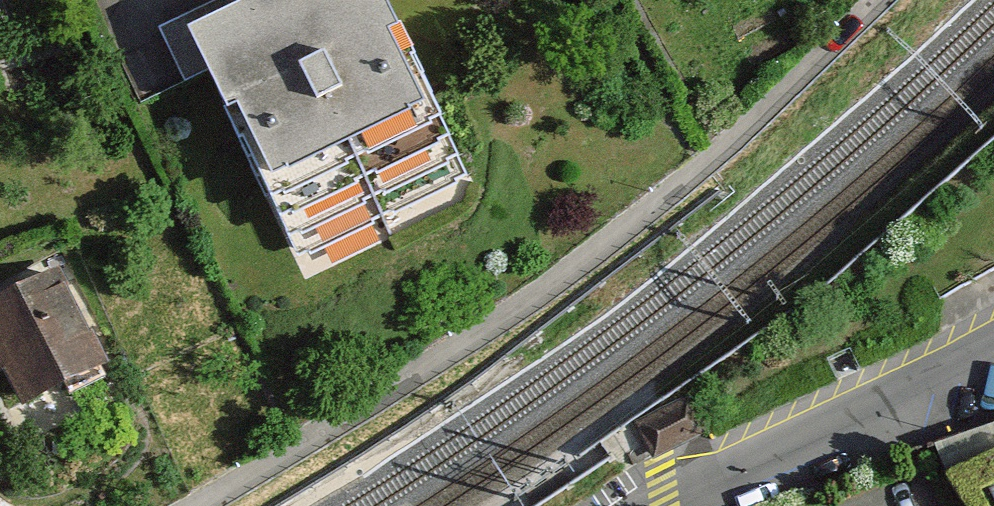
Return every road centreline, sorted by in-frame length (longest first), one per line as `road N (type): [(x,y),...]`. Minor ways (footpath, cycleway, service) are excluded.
road 1 (residential): [(906,0),(526,333),(235,505)]
road 2 (motorway): [(352,505),(465,332),(707,0)]
road 3 (motorway): [(345,0),(168,238),(0,501)]
road 4 (residential): [(993,367),(686,505)]

